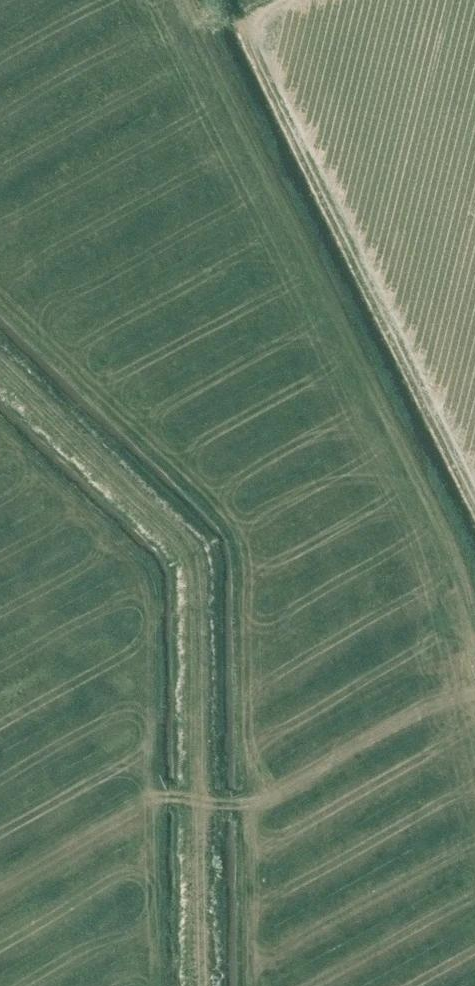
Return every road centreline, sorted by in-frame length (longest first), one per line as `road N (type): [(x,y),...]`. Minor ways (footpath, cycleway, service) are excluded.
road 1 (track): [(298,0),(261,19),(258,48),(474,495)]
road 2 (track): [(198,801),(192,560),(0,366)]
road 3 (track): [(201,985),(198,801),(149,796)]

